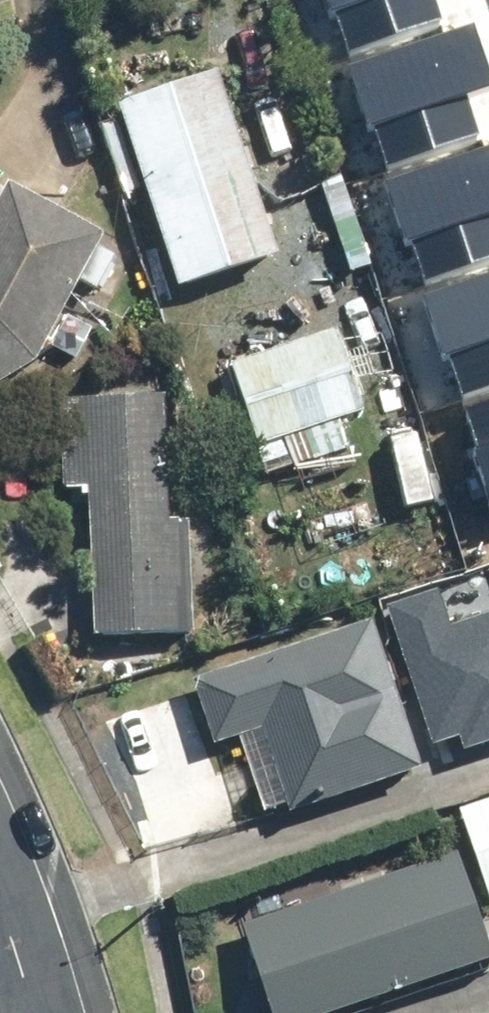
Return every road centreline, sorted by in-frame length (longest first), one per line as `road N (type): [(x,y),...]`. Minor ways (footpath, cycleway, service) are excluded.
road 1 (tertiary): [(0,892),(45,1012)]

